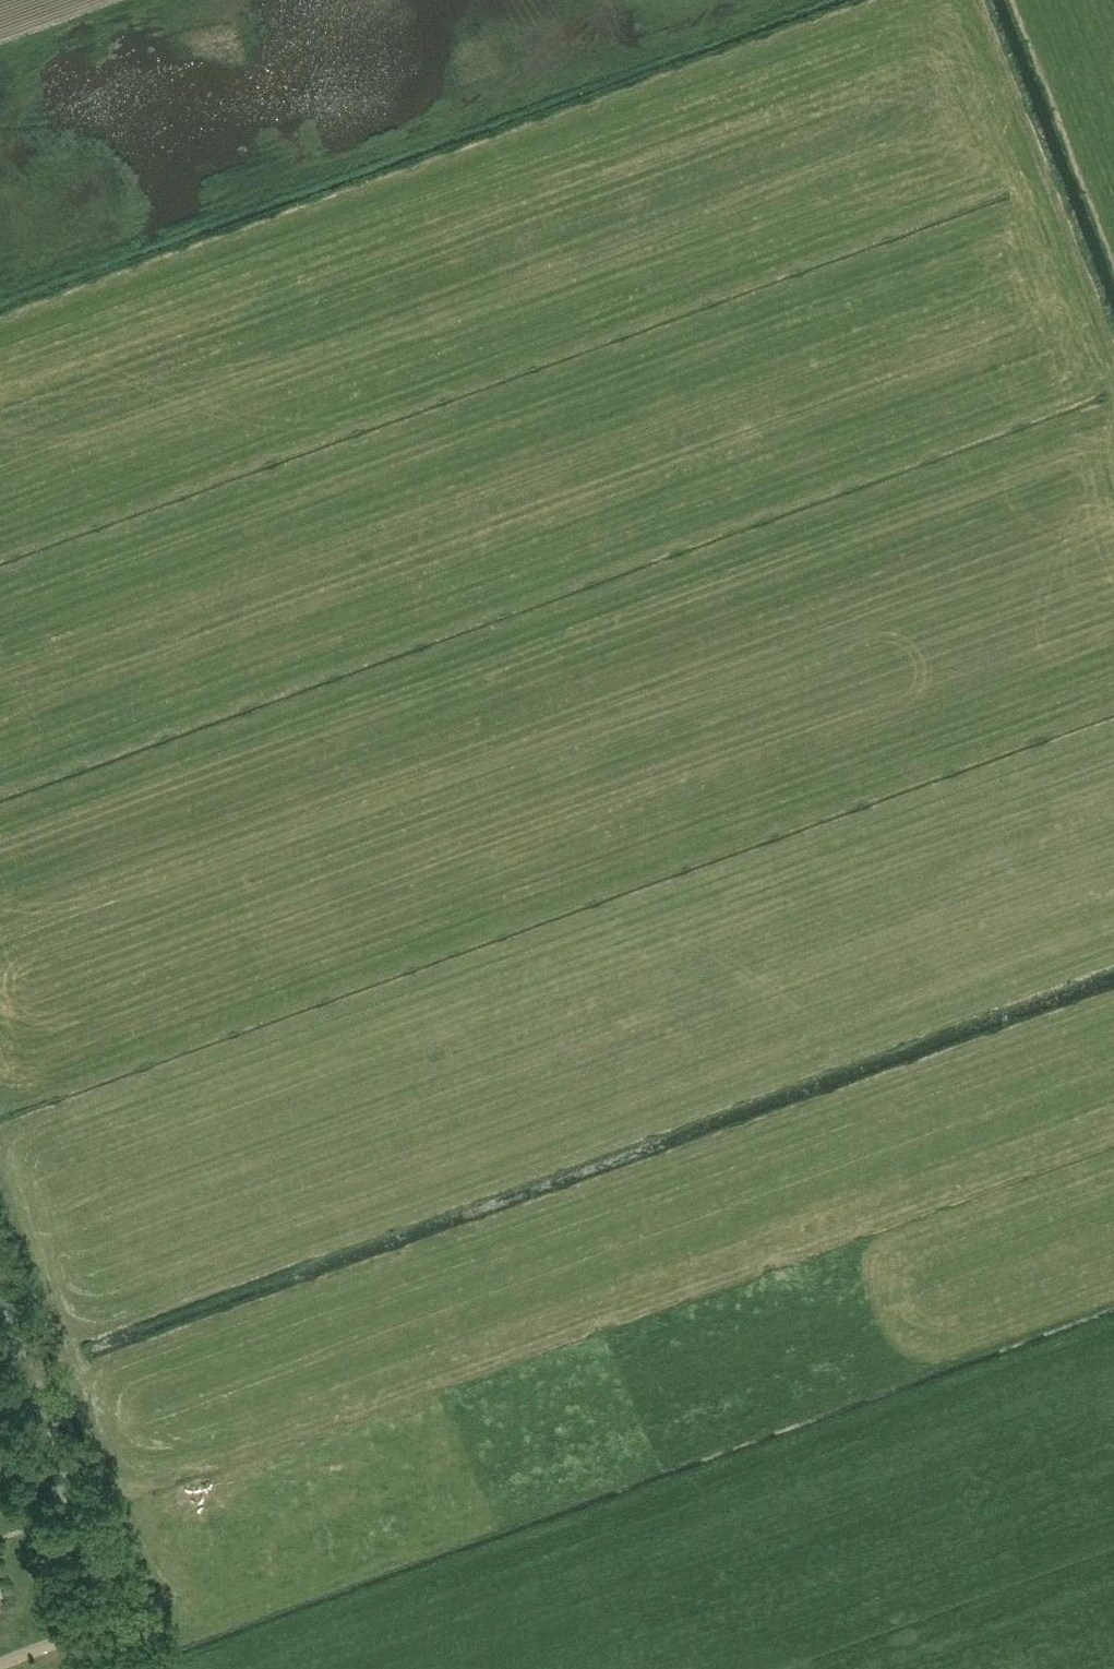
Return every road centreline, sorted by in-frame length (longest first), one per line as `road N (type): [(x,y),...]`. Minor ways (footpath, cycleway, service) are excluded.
road 1 (unclassified): [(136,1668),(0,1282)]

